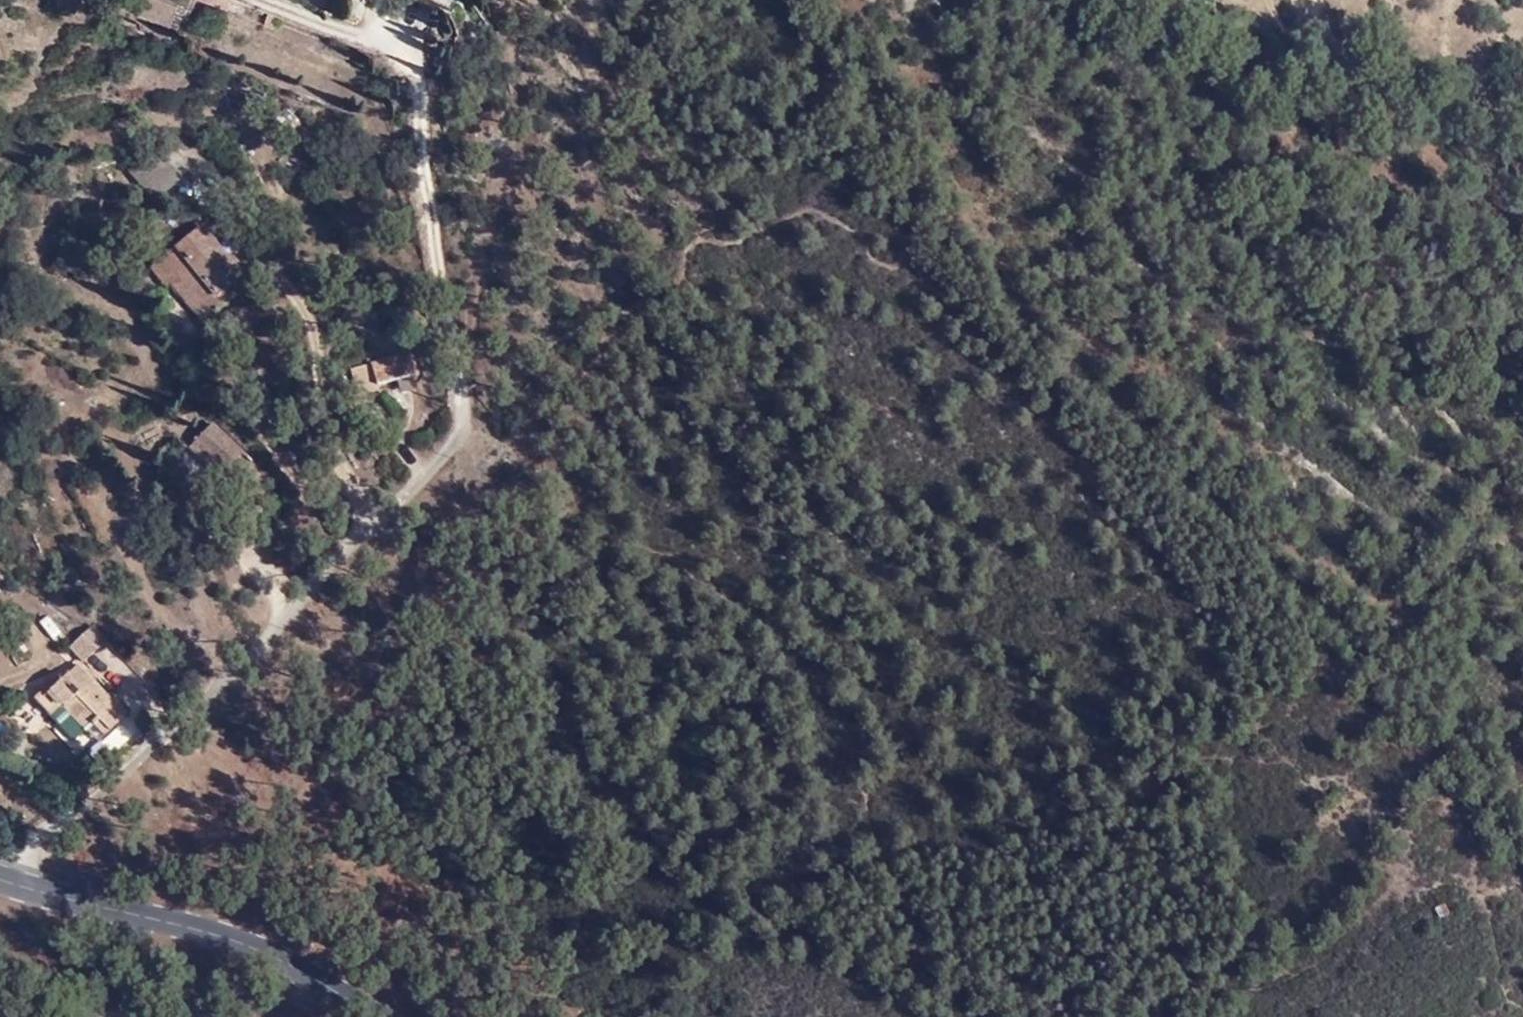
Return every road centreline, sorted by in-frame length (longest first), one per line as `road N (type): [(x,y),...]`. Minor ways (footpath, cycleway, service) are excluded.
road 1 (unclassified): [(0,878),(217,931),(296,959),(384,1016)]
road 2 (track): [(1171,1016),(1198,998),(1297,988),(1375,933)]

